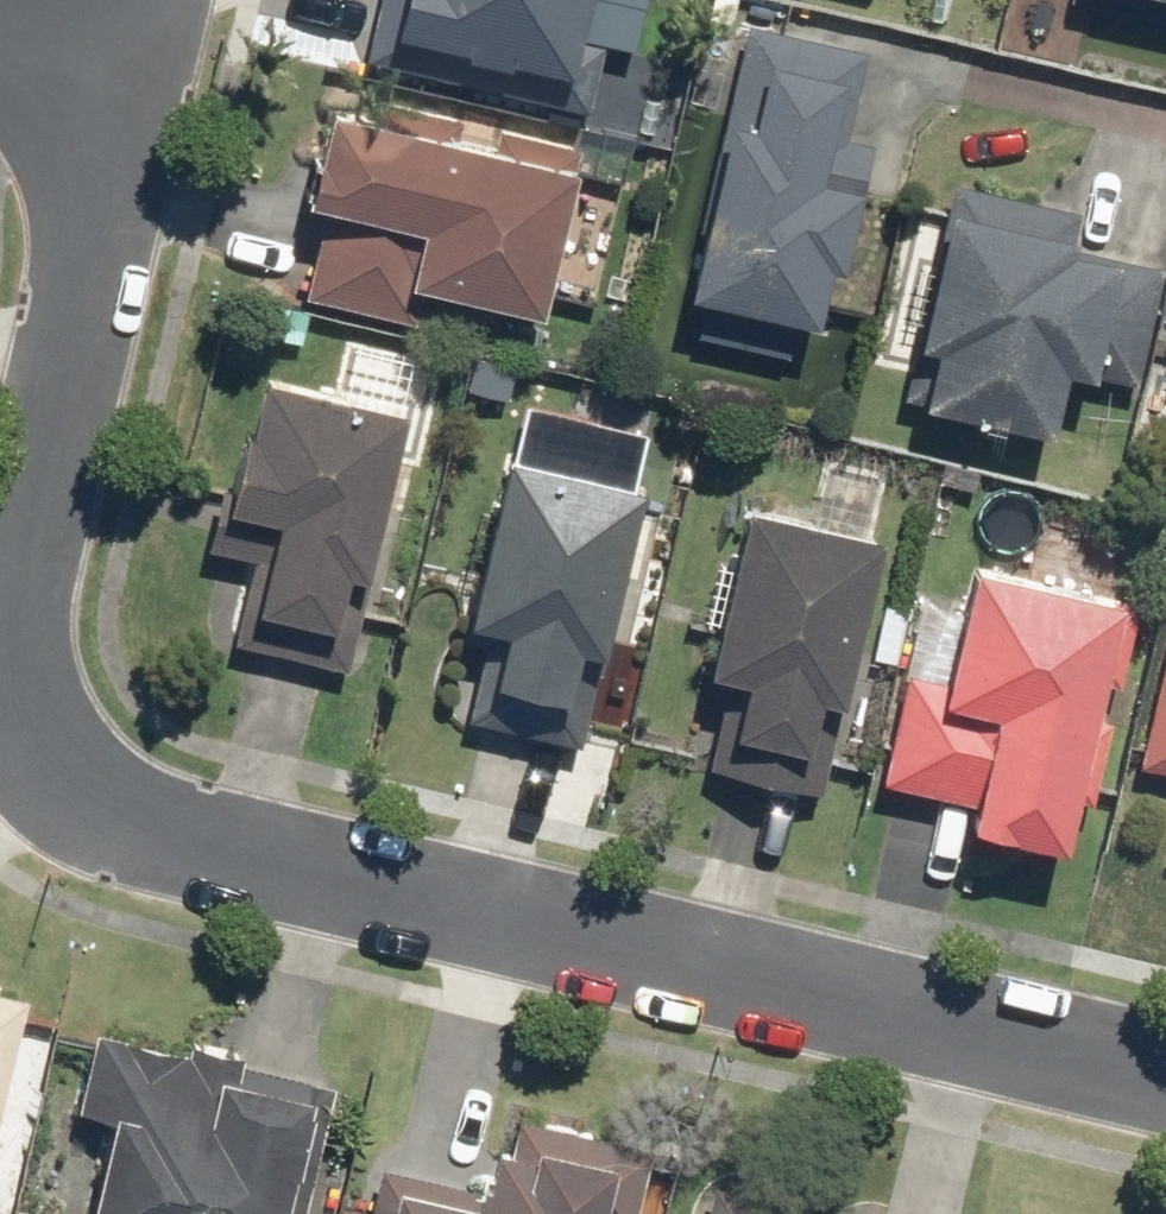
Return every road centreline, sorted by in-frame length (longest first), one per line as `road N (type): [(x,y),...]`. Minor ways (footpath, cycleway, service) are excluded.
road 1 (residential): [(0,687),(23,758),(102,825),(1165,1076)]
road 2 (residential): [(133,87),(0,638)]
road 3 (residential): [(0,53),(133,87)]

